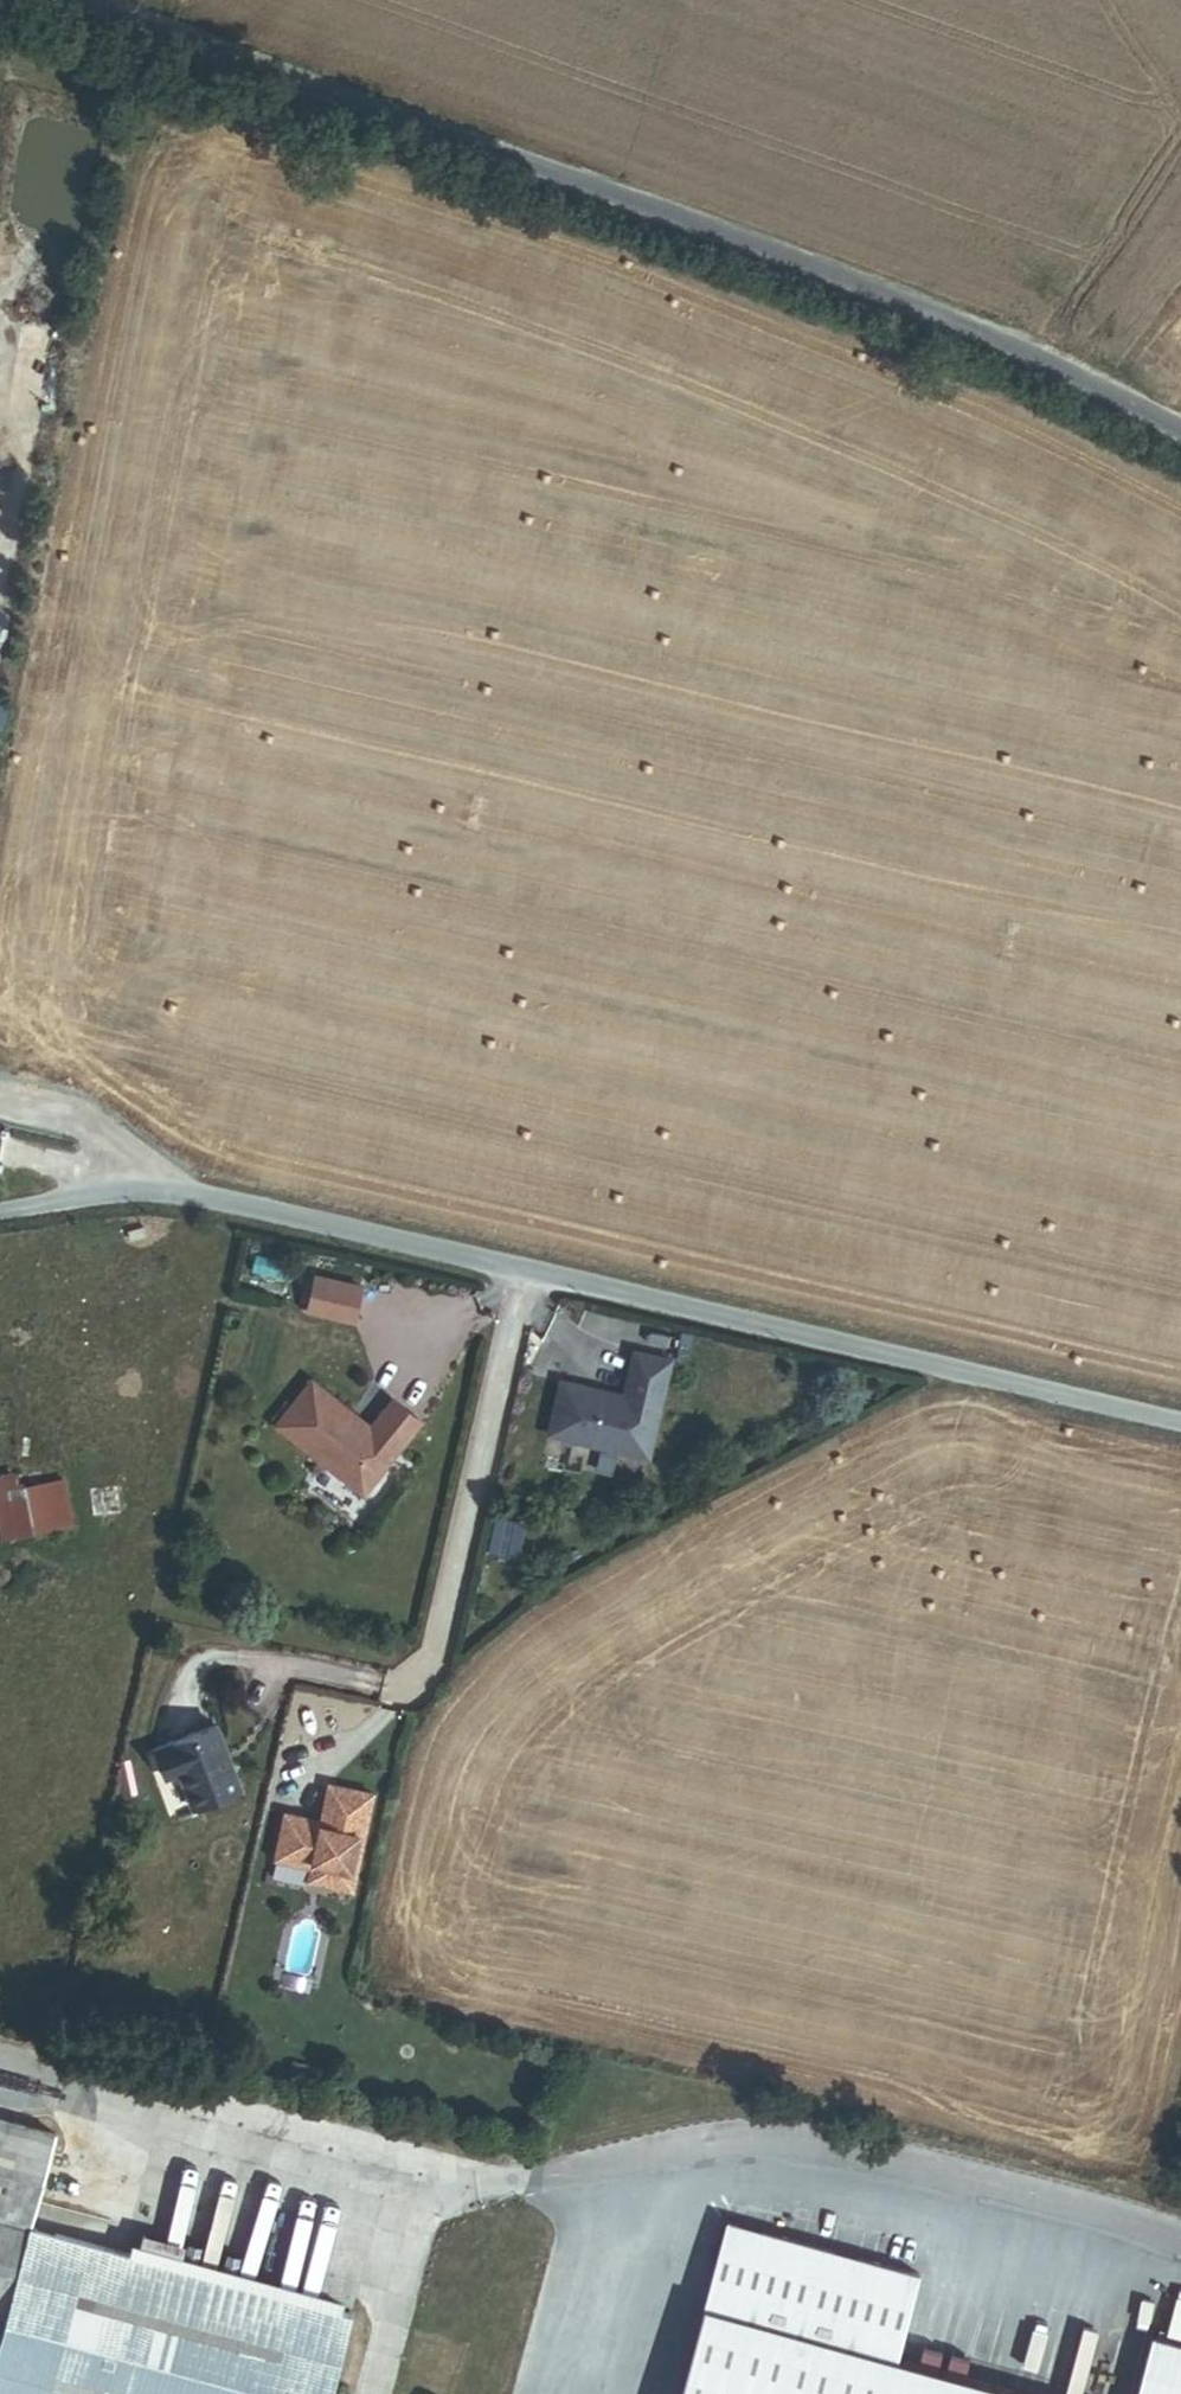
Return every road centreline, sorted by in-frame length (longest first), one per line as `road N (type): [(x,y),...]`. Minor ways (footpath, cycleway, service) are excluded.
road 1 (tertiary): [(1180,434),(963,328),(49,0)]
road 2 (residential): [(1180,1423),(165,1188),(0,1213)]
road 3 (unclassified): [(1180,2239),(761,2129),(526,2178)]

